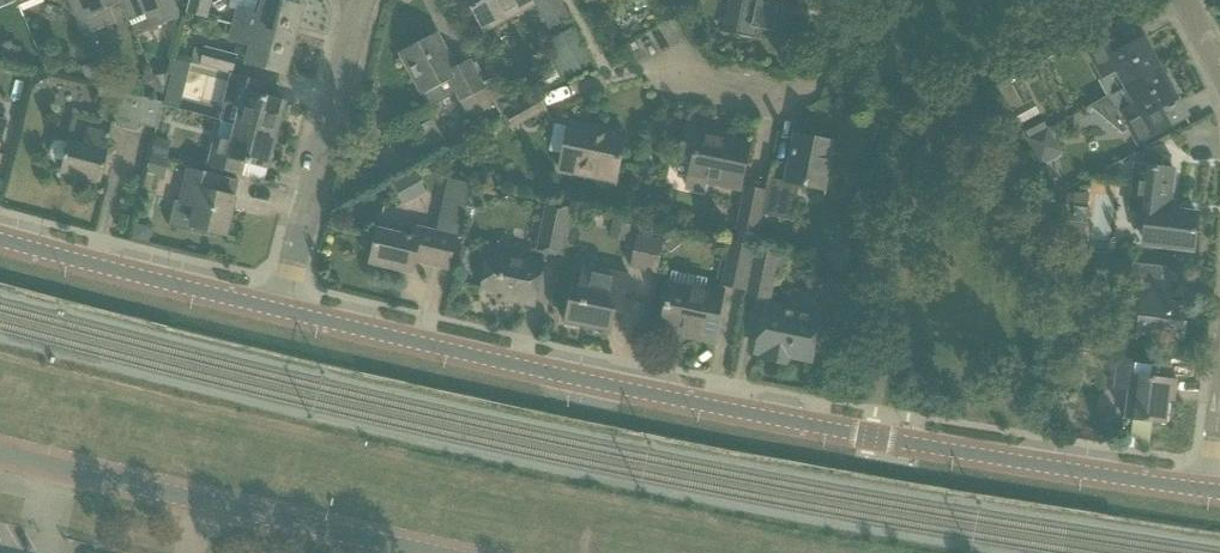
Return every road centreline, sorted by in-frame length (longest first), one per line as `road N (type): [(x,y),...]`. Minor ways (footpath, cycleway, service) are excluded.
road 1 (tertiary): [(279,309),(824,429),(1212,486)]
road 2 (tertiary): [(430,552),(0,453)]
road 3 (residential): [(279,309),(357,0)]
road 4 (tertiary): [(279,309),(0,236)]
road 5 (residential): [(677,96),(780,122),(797,117),(817,79),(830,0)]

